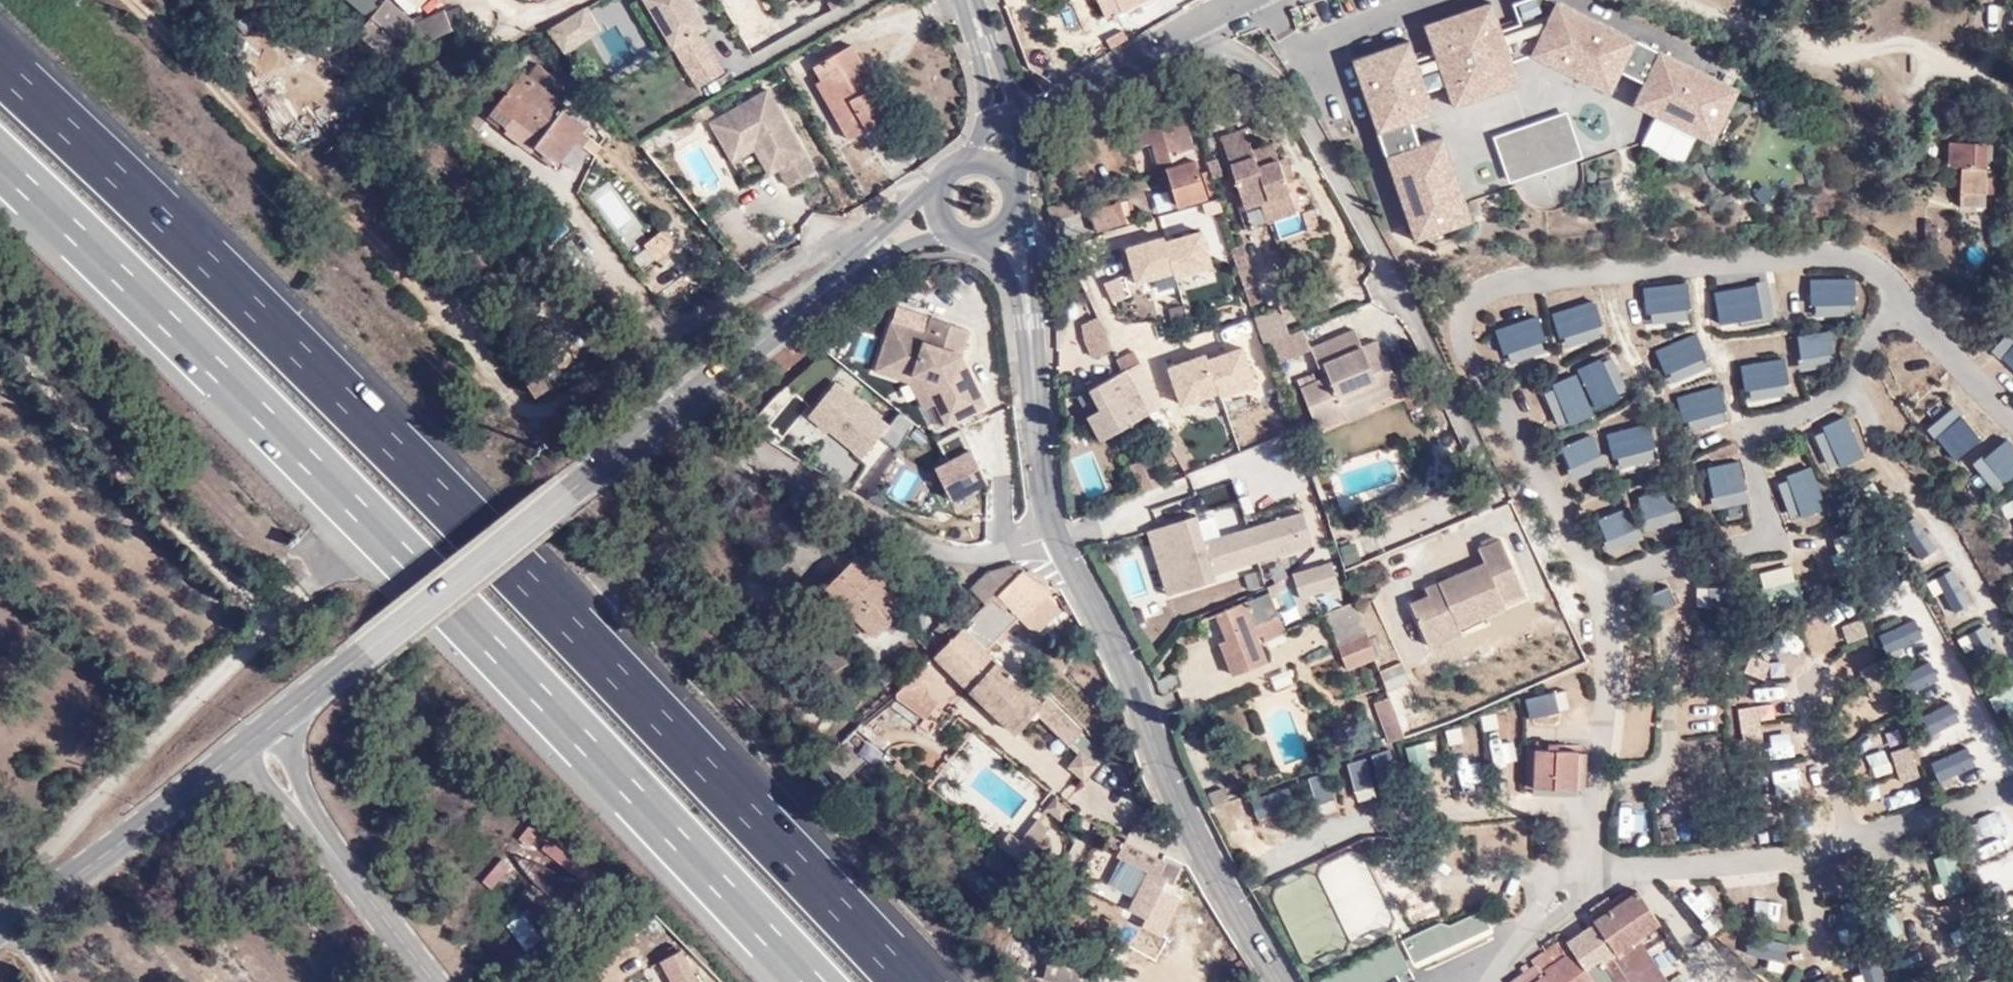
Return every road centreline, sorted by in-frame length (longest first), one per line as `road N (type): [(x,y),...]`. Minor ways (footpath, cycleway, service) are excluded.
road 1 (motorway): [(912,981),(353,408),(0,67)]
road 2 (motorway): [(0,162),(313,464),(817,981)]
road 3 (tertiary): [(1281,981),(1172,790),(1120,646),(1055,533),(1042,488),(1033,361)]
road 4 (tertiary): [(840,278),(568,493)]
road 5 (tertiary): [(229,759),(0,924)]
road 6 (tertiary): [(364,652),(568,493)]
road 7 (tertiary): [(1016,115),(1233,4)]
road 8 (unclassified): [(317,834),(435,981)]
road 9 (tertiary): [(1033,361),(1039,320),(1030,245),(1015,208)]
road 10 (tertiary): [(942,178),(840,278)]
road 11 (tertiary): [(983,238),(1007,271),(1033,361)]
road 12 (unclassified): [(968,0),(985,79),(984,132)]
road 13 (unclassified): [(1016,115),(970,0)]
road 14 (tertiary): [(840,278),(953,231)]

